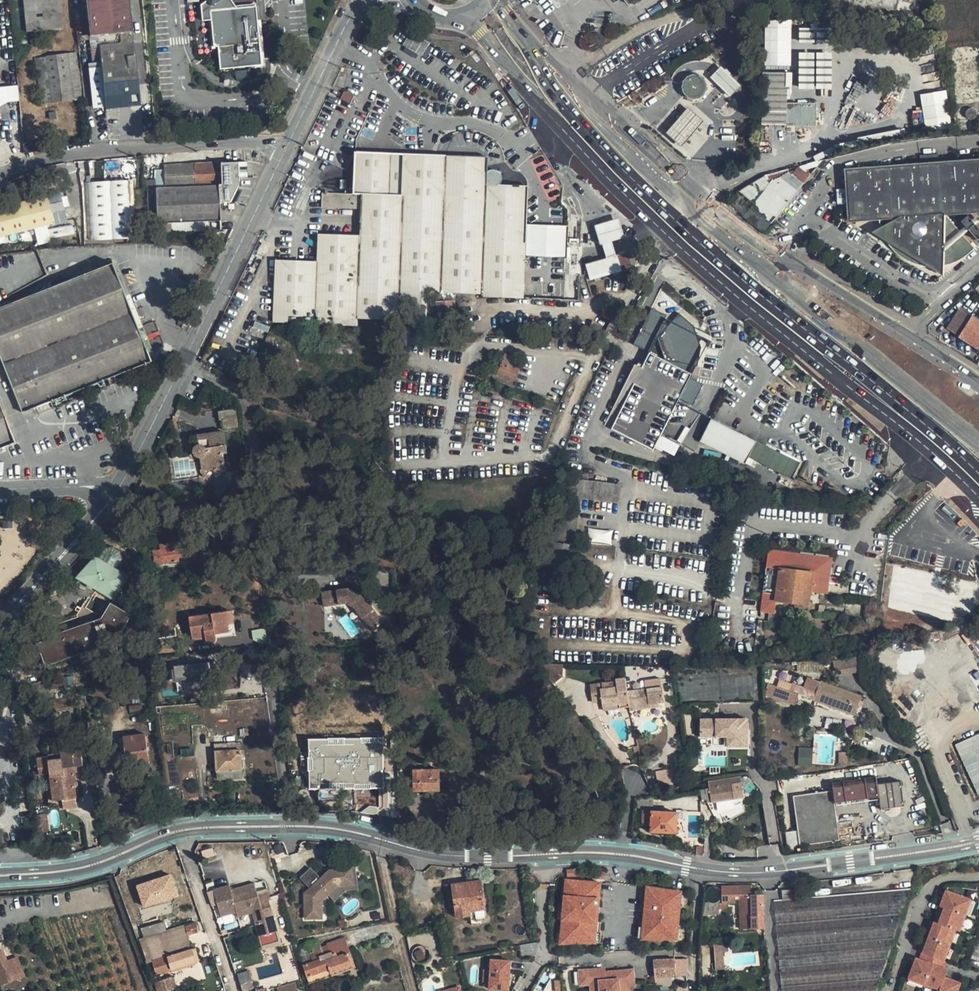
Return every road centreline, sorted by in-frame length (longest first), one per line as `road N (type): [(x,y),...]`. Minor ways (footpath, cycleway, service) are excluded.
road 1 (unclassified): [(978,842),(736,874),(597,853),(424,853),(308,826),(215,826),(178,830),(79,869),(0,877)]
road 2 (primary): [(402,8),(476,42),(671,240),(978,498)]
road 3 (primary): [(978,474),(675,221),(515,52),(450,0)]
road 4 (unclassified): [(0,639),(15,603),(105,489),(176,381),(329,61)]
road 5 (unclassified): [(978,397),(781,258),(697,186),(630,118),(546,0)]
road 6 (residential): [(978,875),(952,876),(926,892),(892,990)]
road 7 (track): [(697,869),(694,990)]

